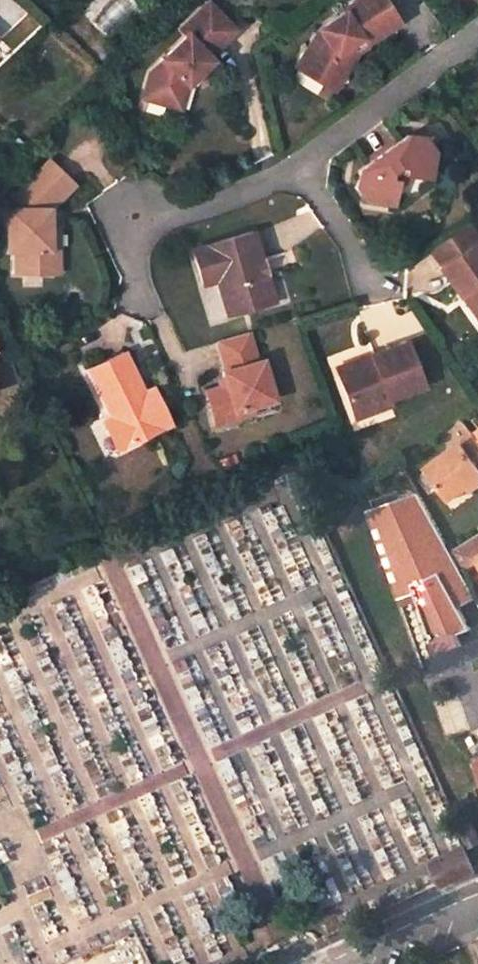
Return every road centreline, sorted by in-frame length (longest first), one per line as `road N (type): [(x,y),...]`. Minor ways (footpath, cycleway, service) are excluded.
road 1 (residential): [(140,310),(124,240),(300,174)]
road 2 (residential): [(300,174),(477,38)]
road 3 (residential): [(477,898),(329,963)]
road 4 (residential): [(378,294),(300,174)]

